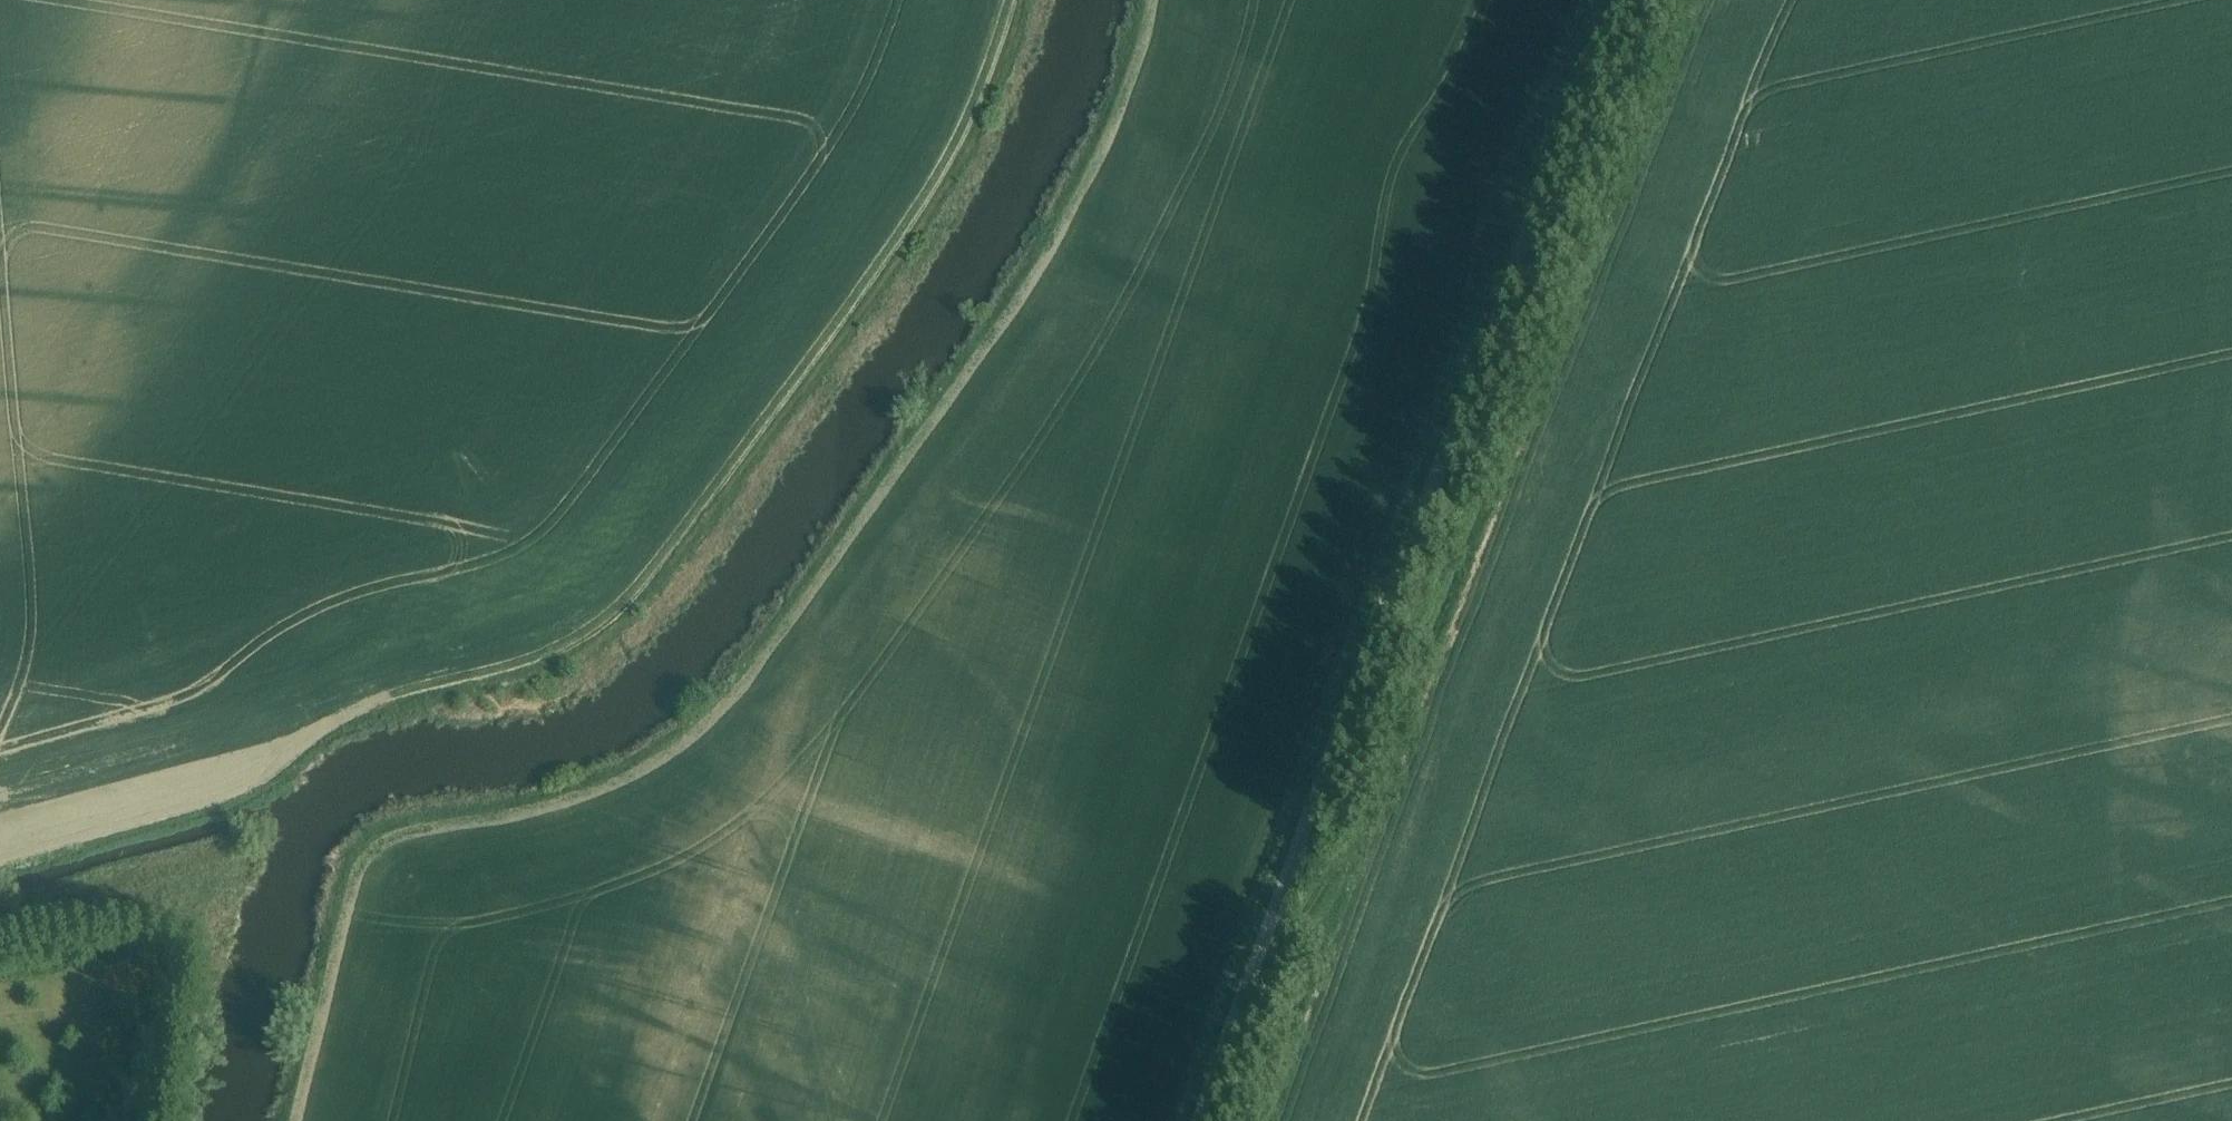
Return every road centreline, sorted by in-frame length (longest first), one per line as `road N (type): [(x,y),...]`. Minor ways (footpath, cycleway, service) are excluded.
road 1 (unclassified): [(1197,1120),(1365,655),(1618,0)]
road 2 (track): [(1342,862),(1326,874),(1249,1022),(1226,1040)]

